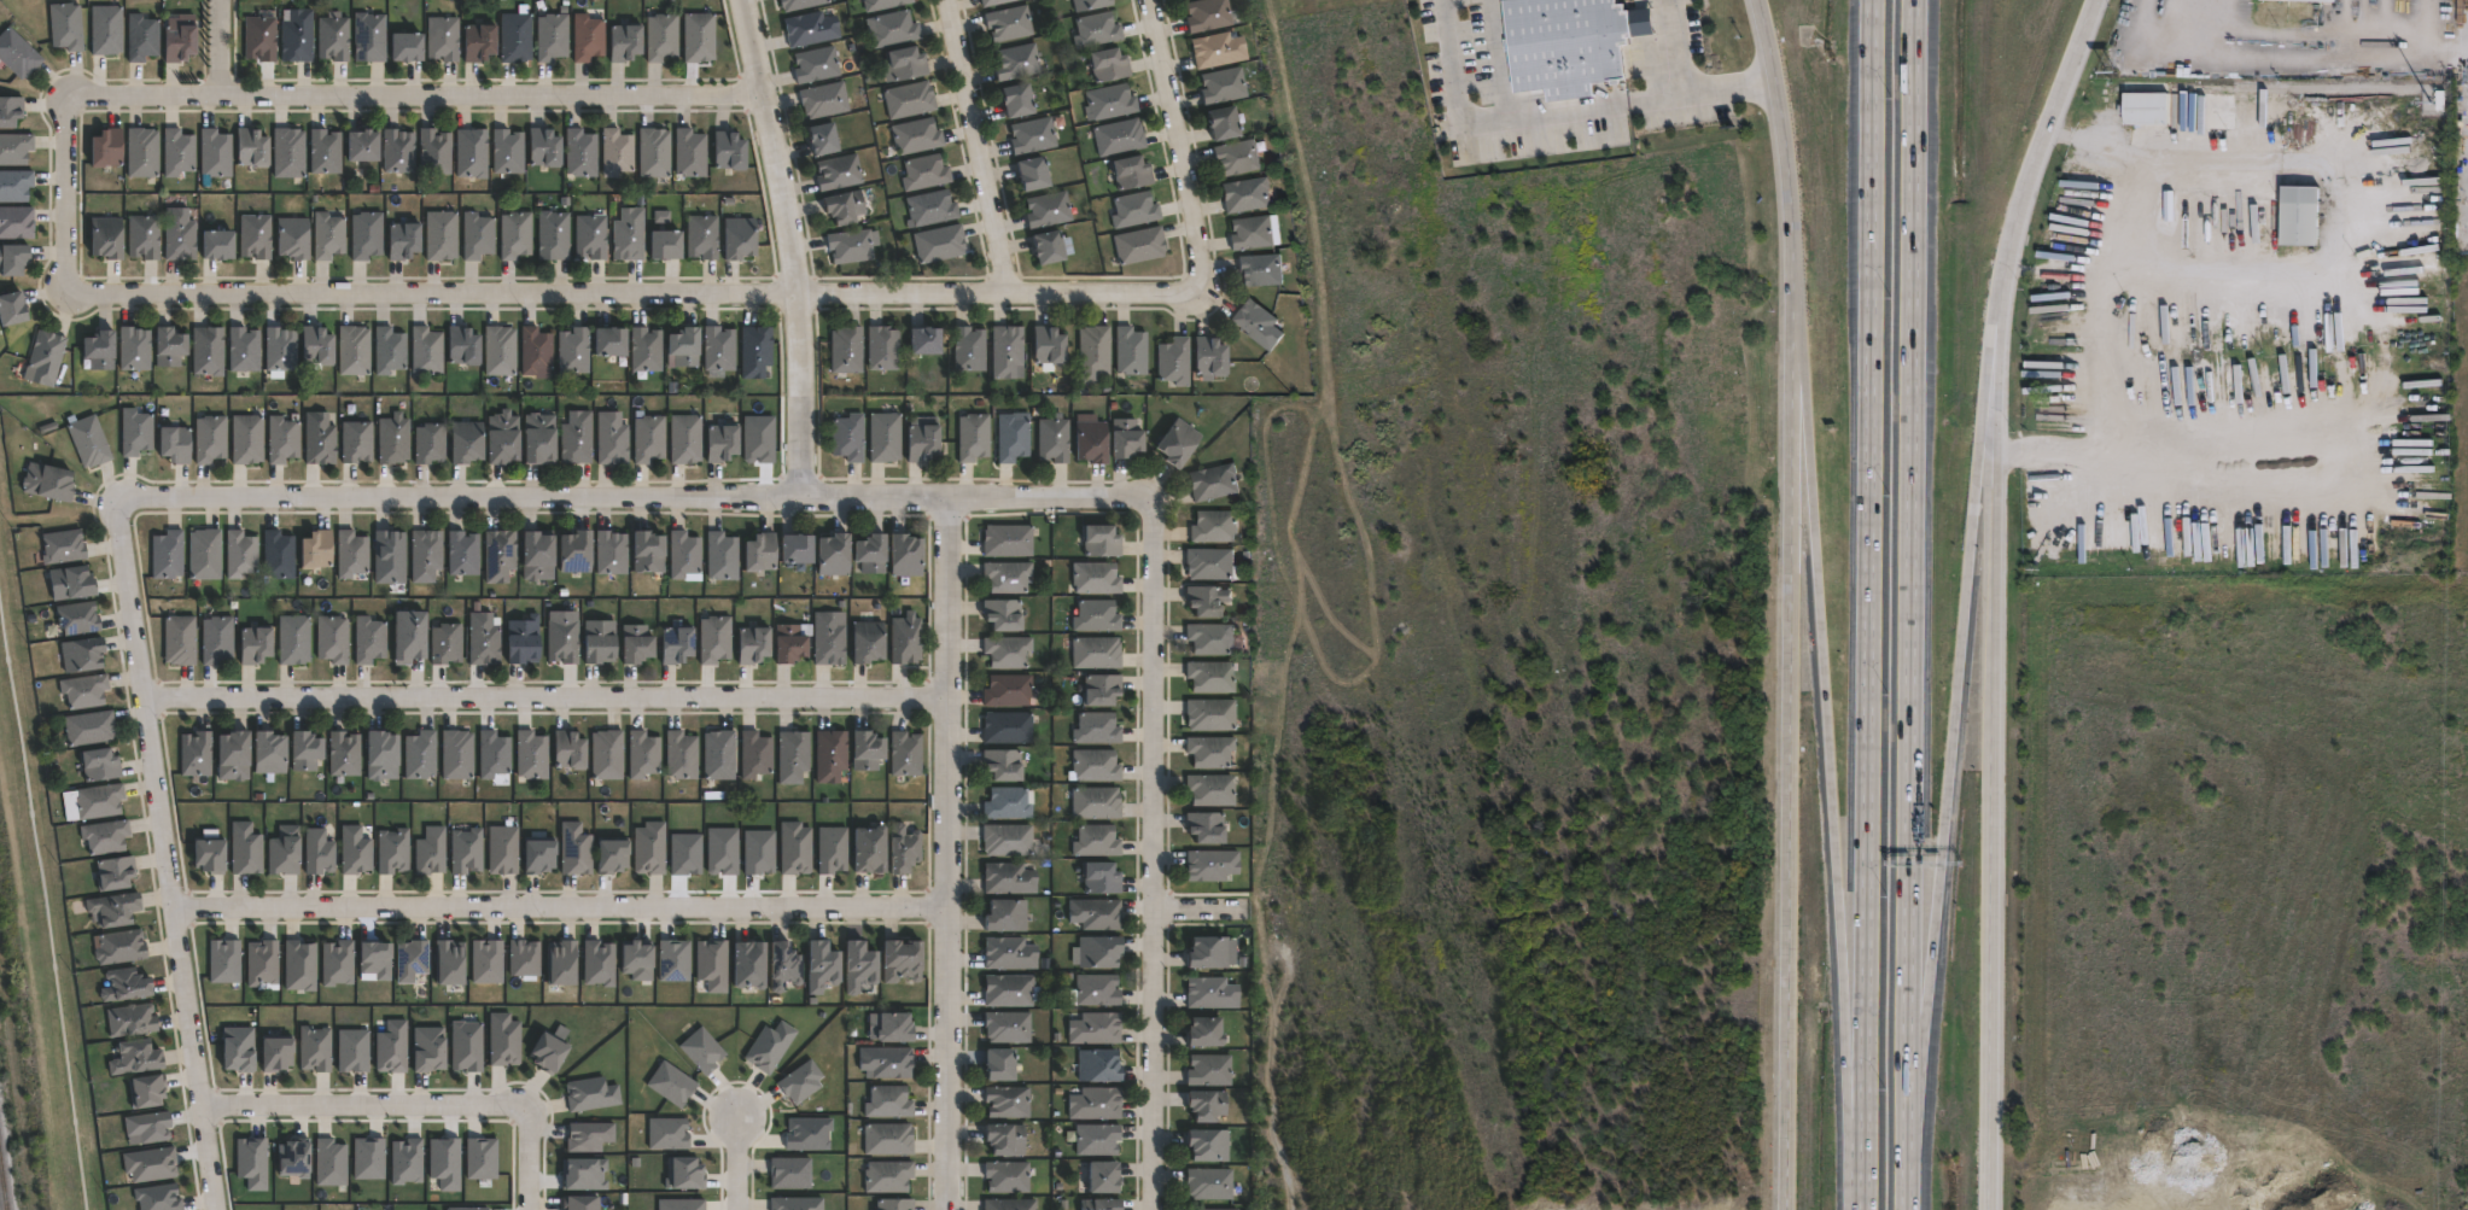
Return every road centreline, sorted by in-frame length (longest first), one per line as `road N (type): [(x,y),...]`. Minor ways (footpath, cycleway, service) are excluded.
road 1 (secondary): [(1744,0),(1770,110),(1792,322),(1786,1209)]
road 2 (motorway): [(1868,0),(1862,1209)]
road 3 (motorway): [(1907,1167),(1914,0)]
road 4 (residential): [(1151,496),(117,503)]
road 5 (motorway): [(1792,322),(1808,438),(1861,1209)]
road 6 (motorway): [(1907,1167),(1973,499),(2002,302)]
road 7 (residential): [(946,695),(142,700)]
road 8 (residential): [(946,905),(174,907)]
road 9 (residential): [(63,286),(81,296),(797,294)]
road 10 (residential): [(1153,1209),(1151,496)]
road 11 (residential): [(117,503),(214,1209)]
road 12 (residential): [(946,497),(945,1209)]
road 13 (residential): [(765,98),(68,98)]
road 14 (tertiary): [(742,0),(794,274),(801,497)]
road 15 (secondary): [(1993,1209),(1997,753)]
road 16 (residential): [(202,1107),(524,1107),(529,1209)]
road 17 (residential): [(797,294),(1163,296),(1195,286)]
road 18 (secondary): [(1999,641),(2002,302)]
road 19 (secondary): [(2002,302),(2032,166),(2100,0)]
road 20 (residential): [(945,0),(1010,293)]
road 21 (residential): [(1195,286),(1201,262),(1147,0)]
road 22 (residential): [(68,98),(63,286)]

